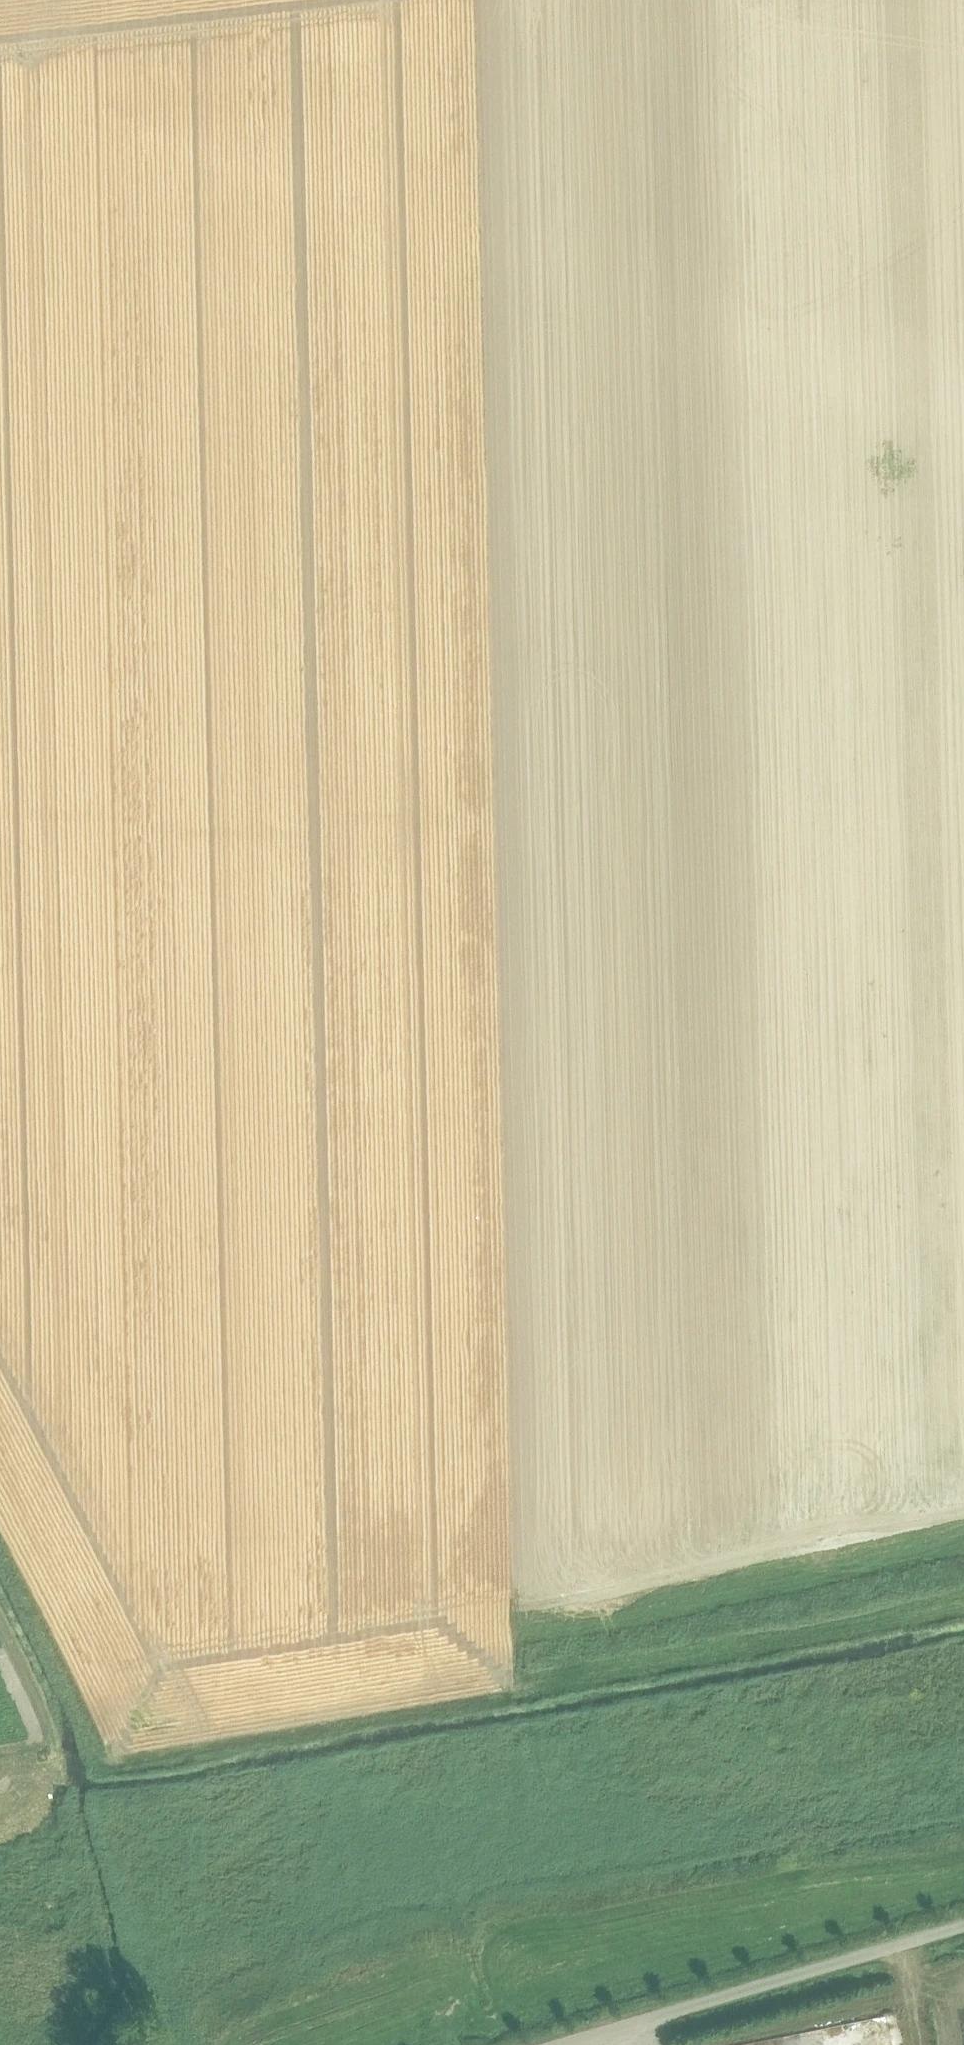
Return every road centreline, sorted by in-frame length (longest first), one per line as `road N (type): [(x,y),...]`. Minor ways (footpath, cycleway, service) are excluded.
road 1 (unclassified): [(963,1926),(555,2044)]

